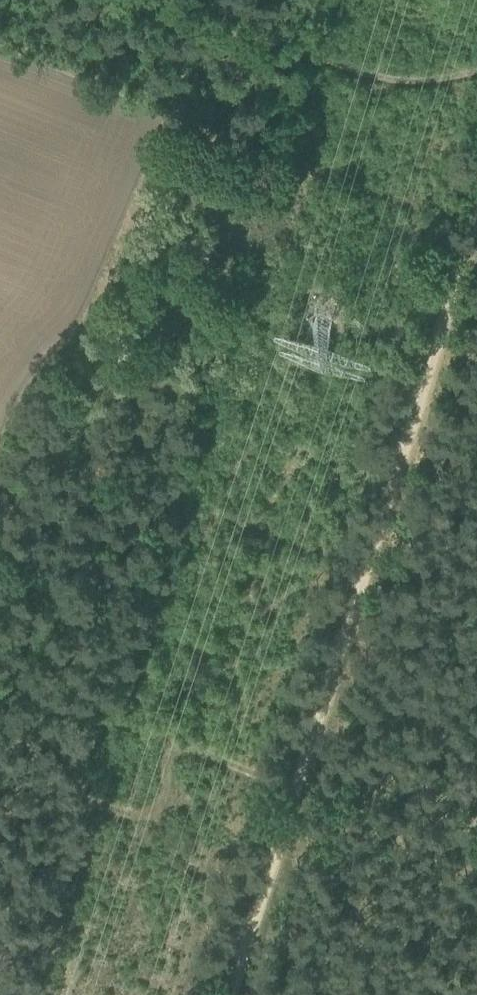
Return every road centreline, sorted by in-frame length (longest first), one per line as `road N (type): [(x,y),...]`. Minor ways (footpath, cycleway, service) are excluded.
road 1 (track): [(307,735),(476,201)]
road 2 (track): [(135,0),(342,69),(406,75),(476,62)]
road 3 (track): [(225,994),(307,735)]

